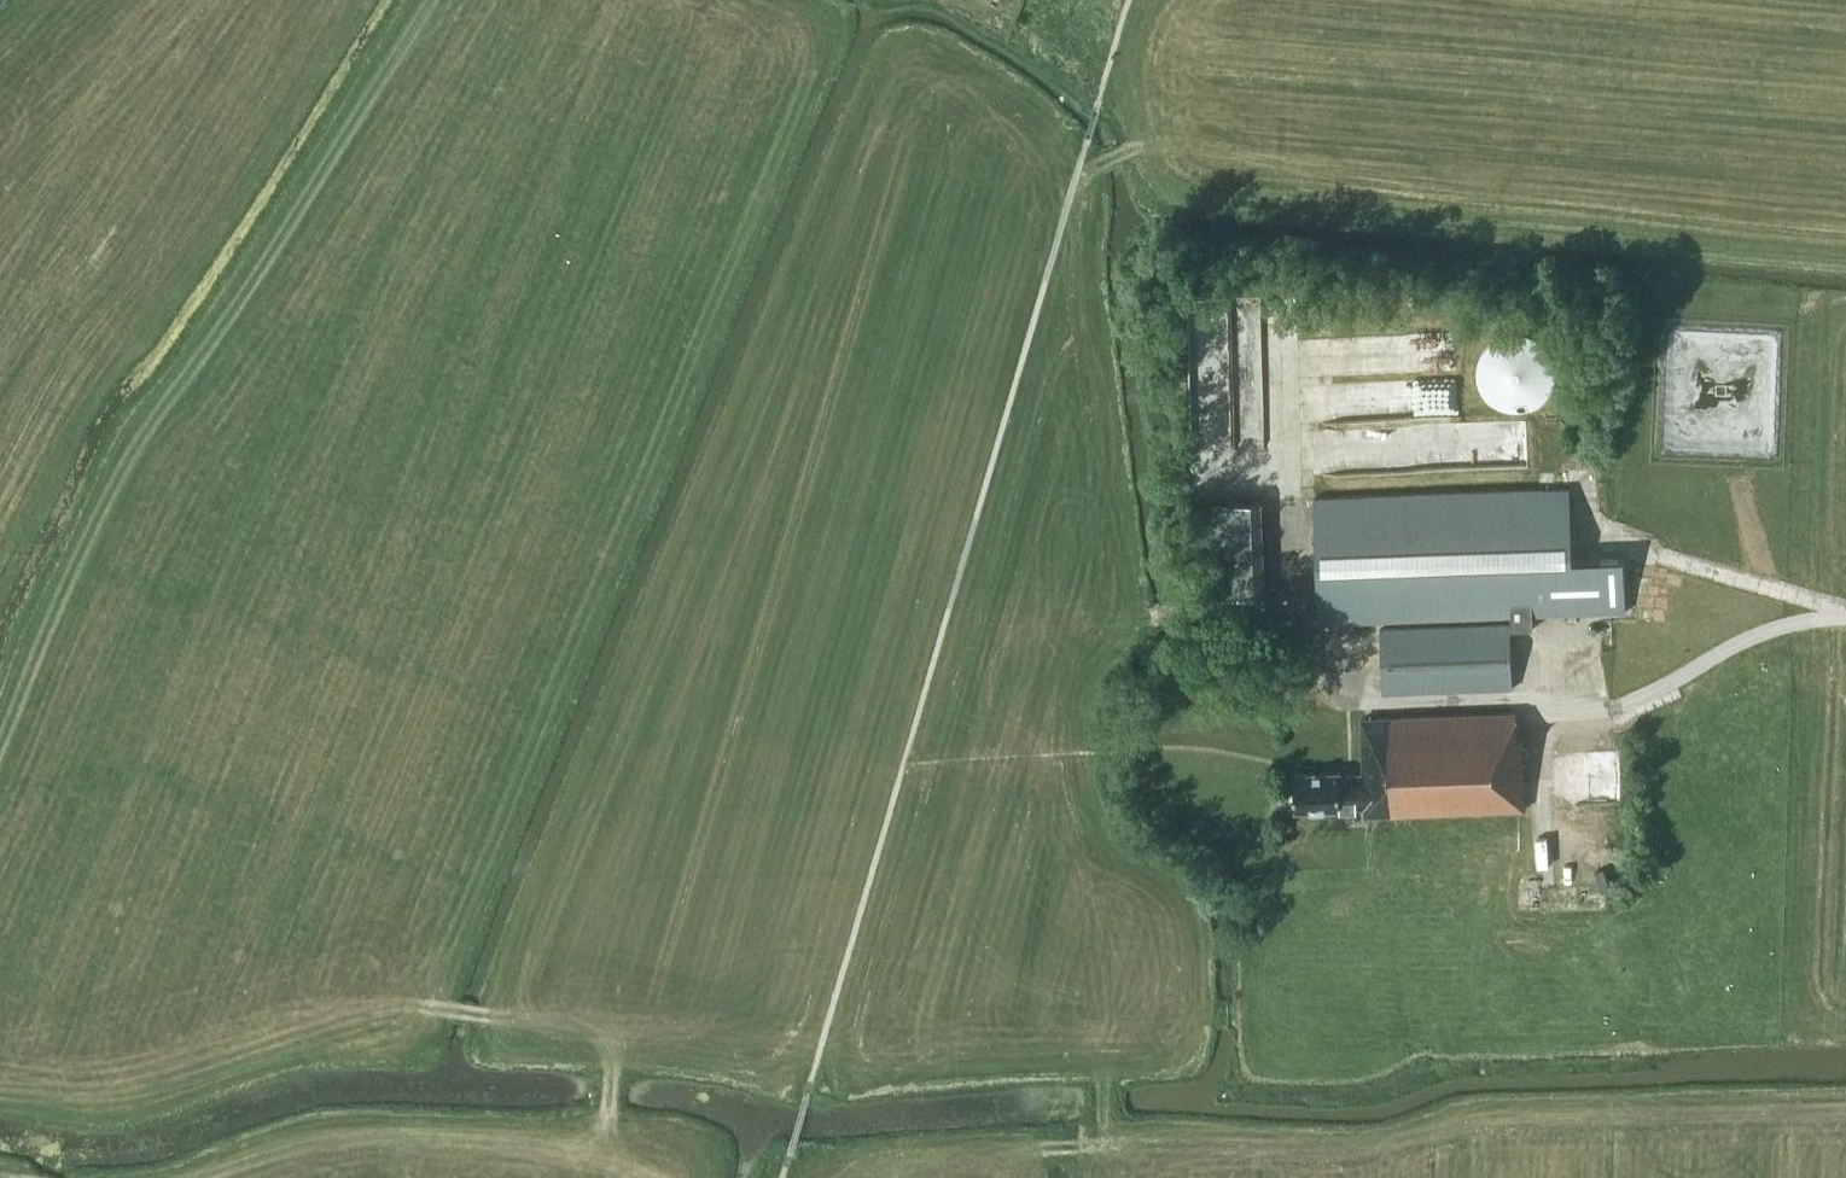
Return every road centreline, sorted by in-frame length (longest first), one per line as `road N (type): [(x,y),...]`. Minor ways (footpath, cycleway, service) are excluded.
road 1 (track): [(1291,476),(1297,612),(1326,686),(1342,700),(1365,705),(1520,699),(1548,711)]
road 2 (track): [(866,617),(1021,633),(1181,611),(1296,607)]
road 3 (track): [(1845,615),(1832,604),(1627,544)]

